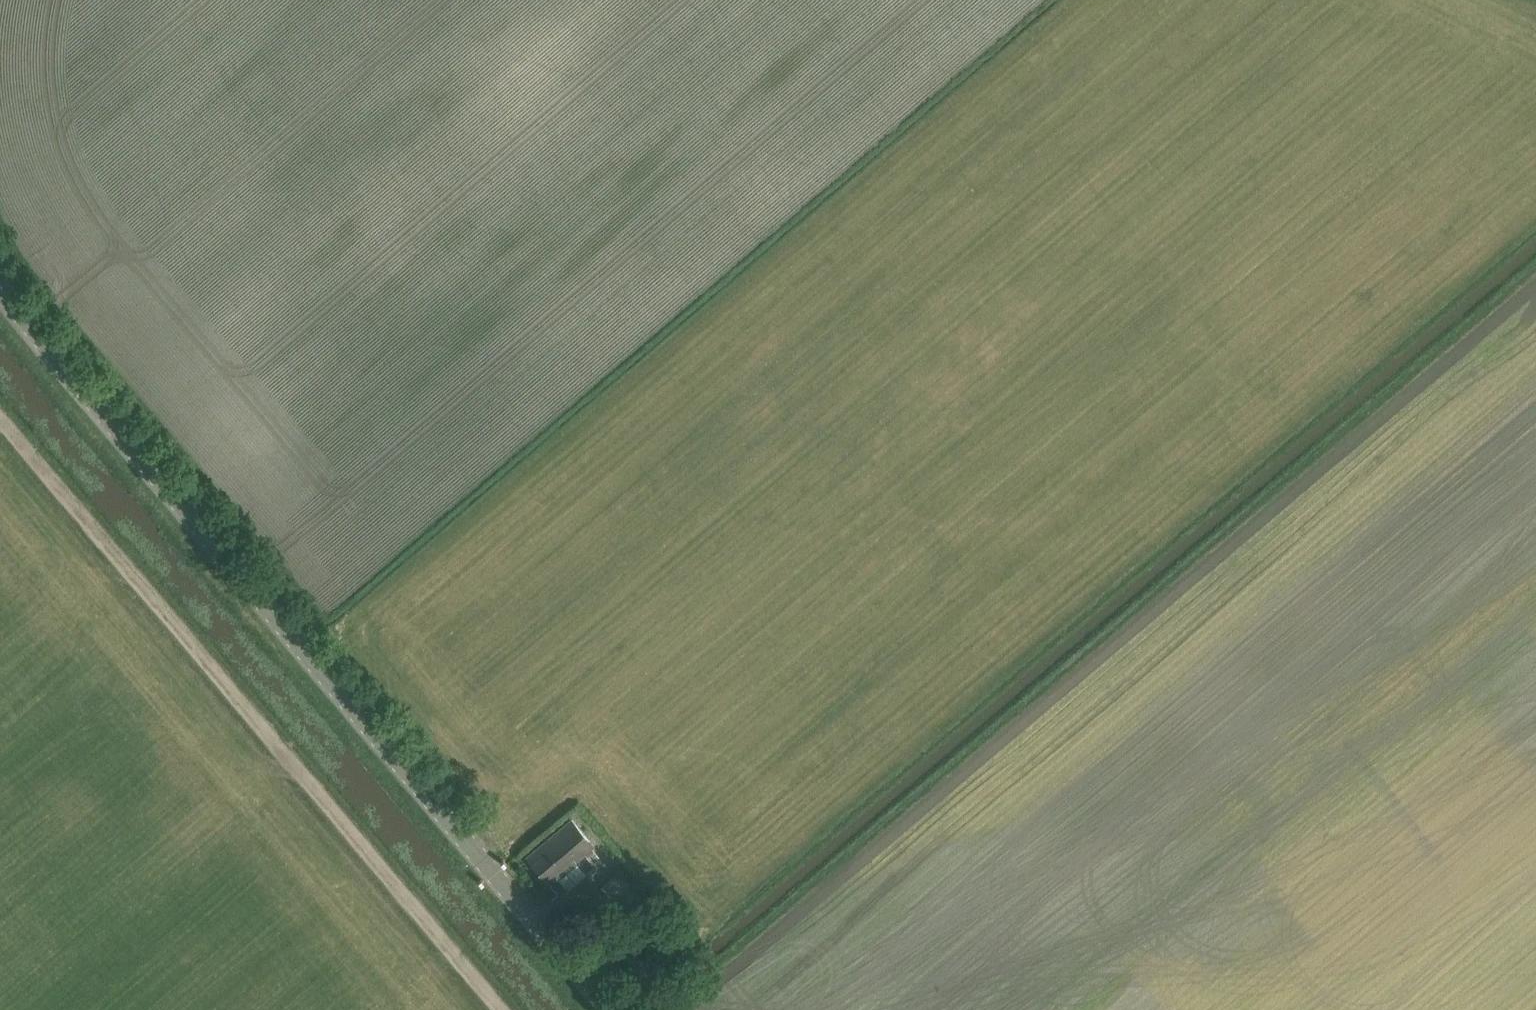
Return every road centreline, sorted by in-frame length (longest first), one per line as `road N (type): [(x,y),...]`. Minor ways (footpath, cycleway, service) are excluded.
road 1 (tertiary): [(611,1009),(33,329),(0,279)]
road 2 (track): [(501,1009),(0,419)]

